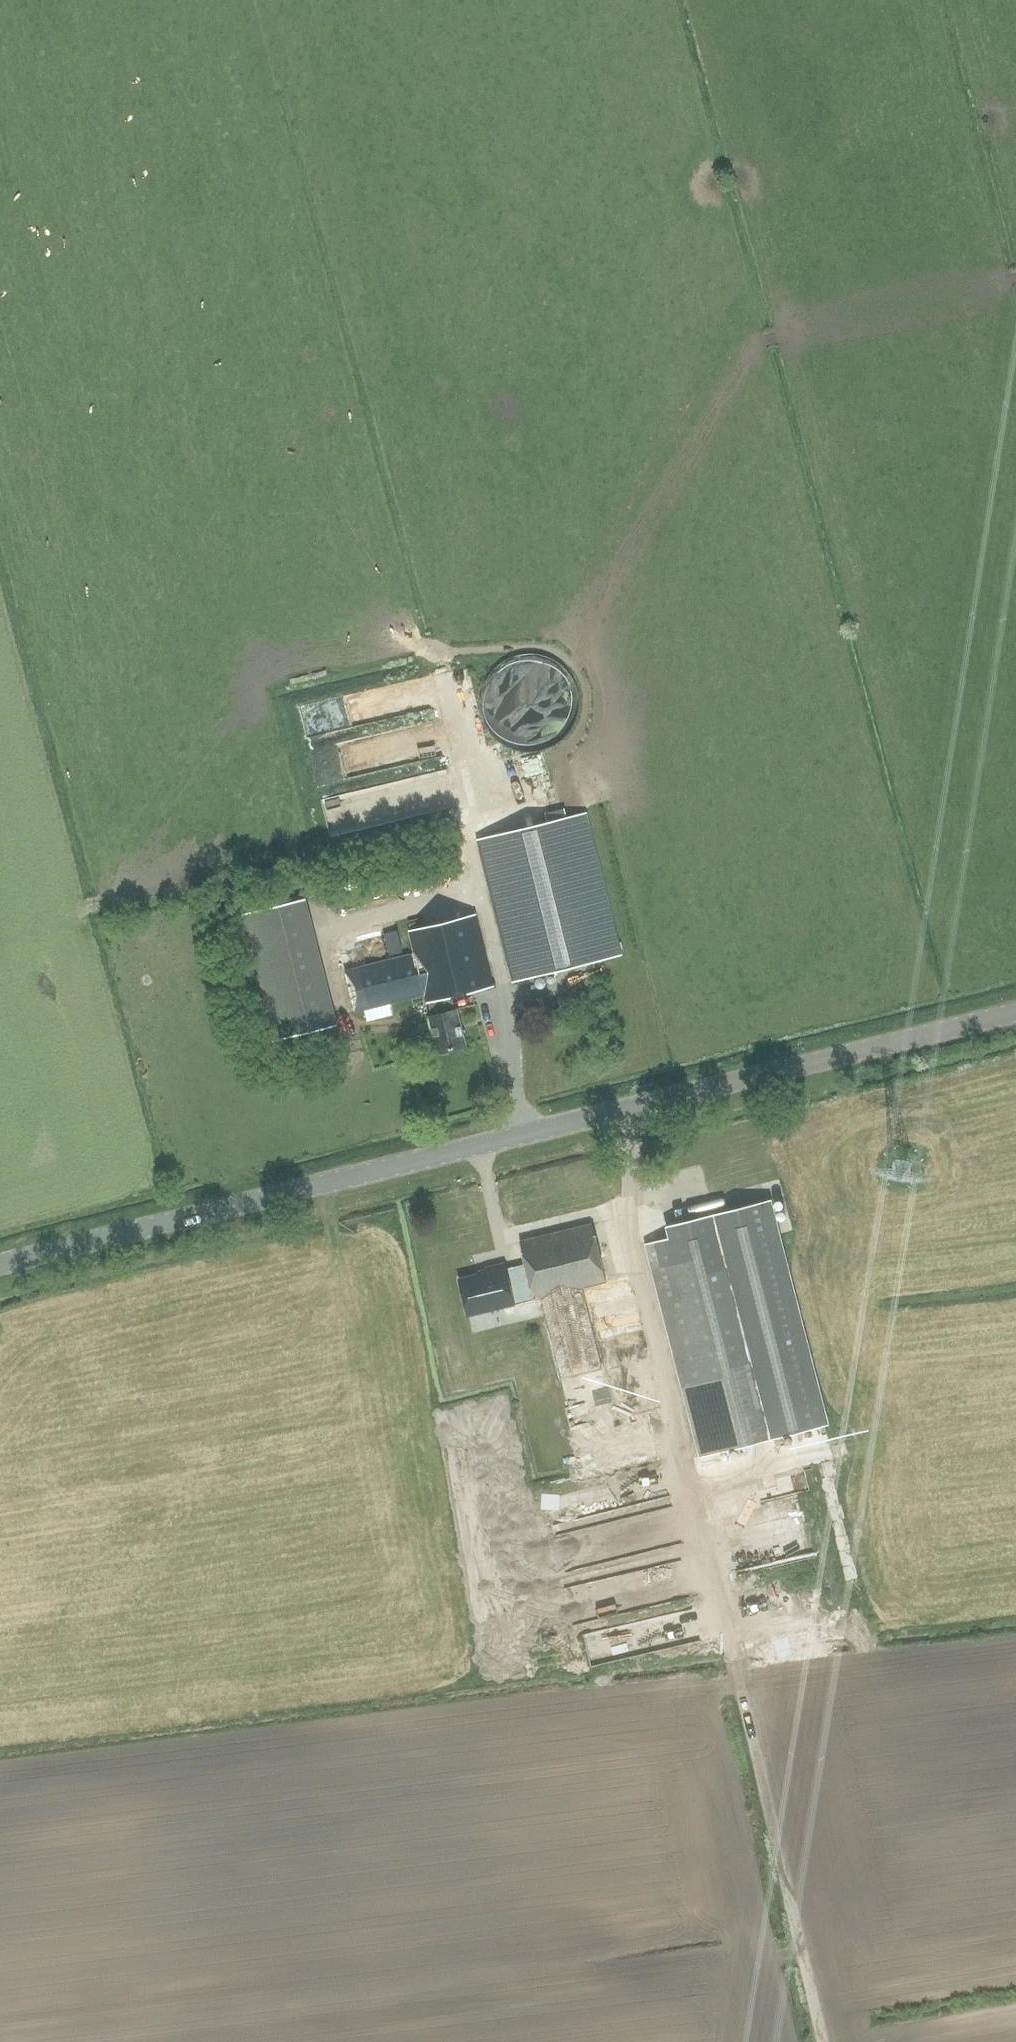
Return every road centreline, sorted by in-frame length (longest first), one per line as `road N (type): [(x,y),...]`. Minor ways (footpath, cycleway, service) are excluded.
road 1 (tertiary): [(0,1261),(1015,1010)]

